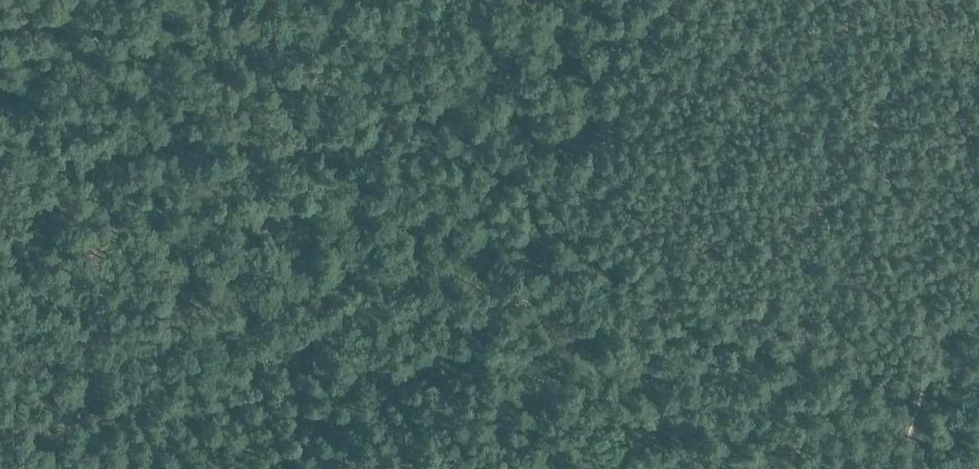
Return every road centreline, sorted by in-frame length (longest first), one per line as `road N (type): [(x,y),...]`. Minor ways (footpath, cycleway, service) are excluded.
road 1 (track): [(841,0),(934,353),(901,468)]

